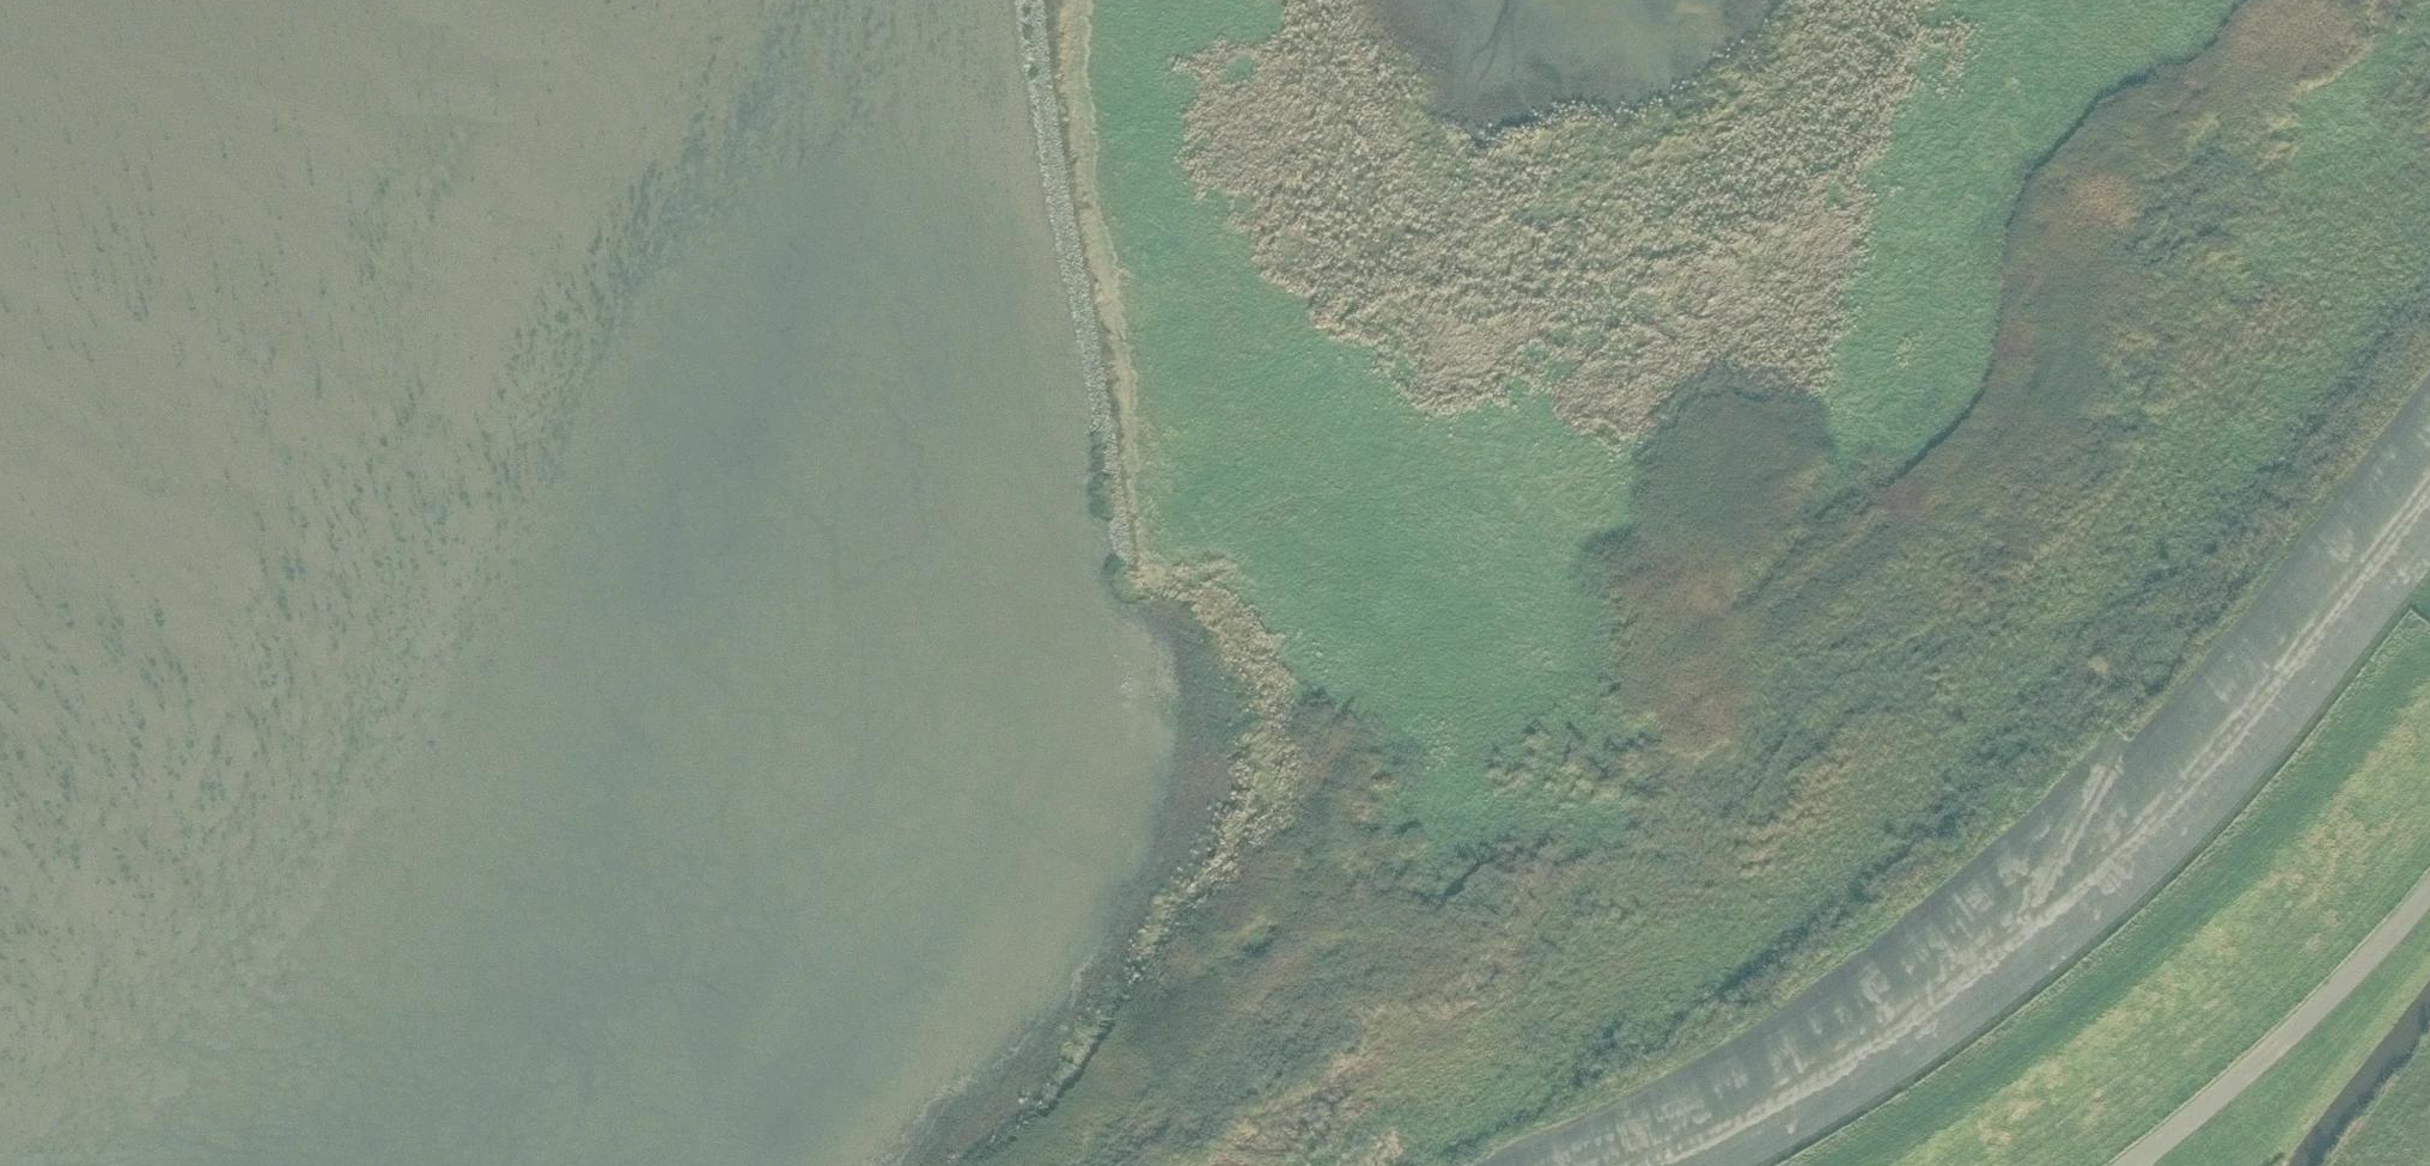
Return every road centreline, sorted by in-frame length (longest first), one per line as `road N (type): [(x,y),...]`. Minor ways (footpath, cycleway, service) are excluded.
road 1 (unclassified): [(2136,1165),(2268,1053),(2429,890)]

